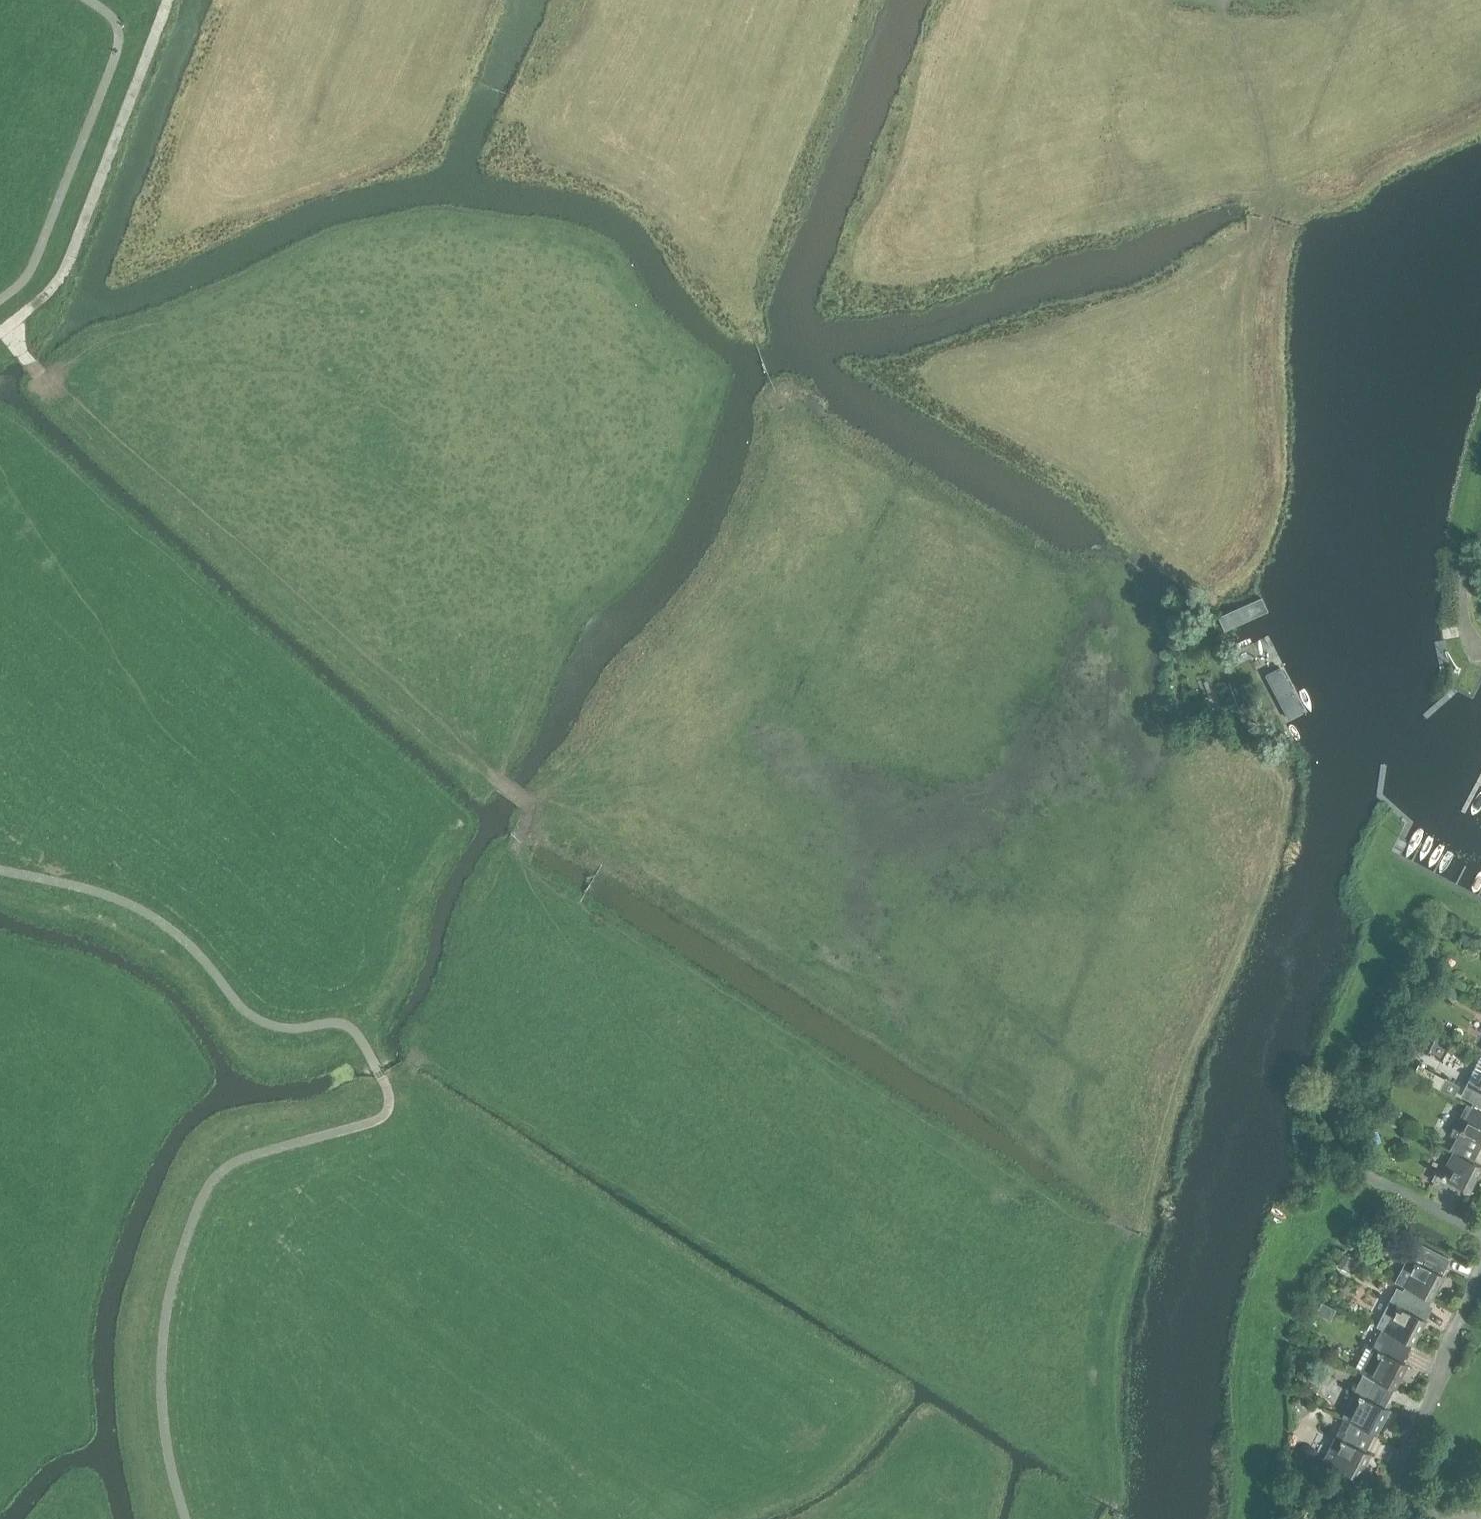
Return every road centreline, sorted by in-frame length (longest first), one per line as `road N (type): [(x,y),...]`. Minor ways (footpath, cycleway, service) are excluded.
road 1 (track): [(0,336),(62,276),(170,0)]
road 2 (residential): [(1455,1518),(1414,1498),(1401,1475),(1402,1453),(1480,1275)]
road 3 (residential): [(1480,1237),(1346,1157),(1327,1095)]

